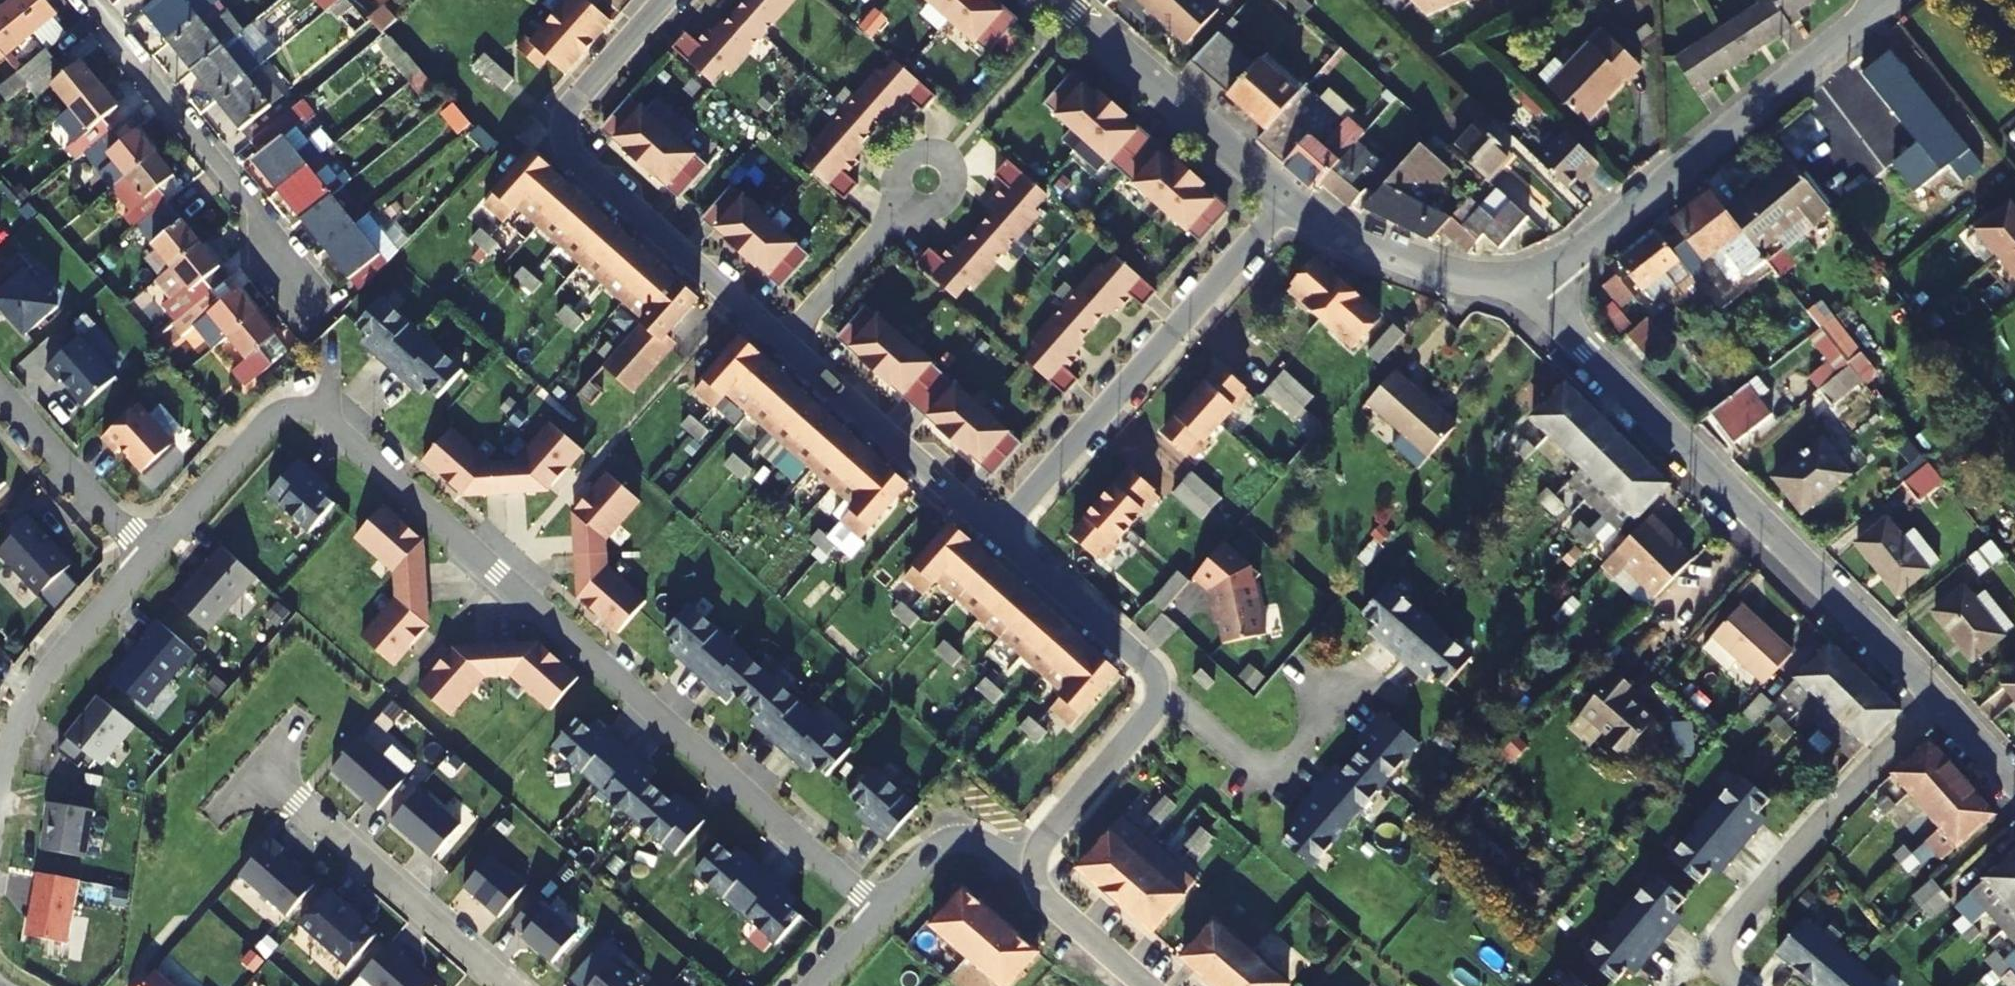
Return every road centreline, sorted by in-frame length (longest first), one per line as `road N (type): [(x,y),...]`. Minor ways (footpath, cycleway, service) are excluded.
road 1 (residential): [(325,411),(882,908)]
road 2 (residential): [(1944,702),(1877,627),(1587,350),(1536,284)]
road 3 (residential): [(663,0),(573,100),(570,148),(785,342)]
road 4 (residential): [(1890,0),(1536,284)]
road 5 (residential): [(1289,208),(997,531)]
road 6 (residential): [(1944,702),(1723,930),(1720,964),(1732,985)]
road 7 (residential): [(82,0),(310,283)]
road 8 (residential): [(508,985),(260,771)]
road 9 (residential): [(1065,0),(1289,208)]
road 10 (residential): [(151,553),(40,678),(17,720),(0,787)]
road 11 (residential): [(785,342),(997,531)]
road 12 (residential): [(1289,208),(1431,269),(1536,284)]
road 13 (residential): [(1159,697),(1271,773),(1314,736),(1327,691)]
road 14 (residential): [(1159,697),(1154,671),(997,531)]
road 15 (residential): [(325,411),(276,415),(151,553)]
road 16 (residential): [(151,553),(0,395)]
road 17 (residential): [(1159,697),(1042,841),(1034,862)]
road 18 (residential): [(785,342),(906,201)]
road 19 (residential): [(1034,862),(950,838),(882,908)]
road 20 (residential): [(1034,862),(1054,909),(1145,985)]
road 21 (residential): [(944,201),(952,171),(927,152),(899,169),(906,201)]

